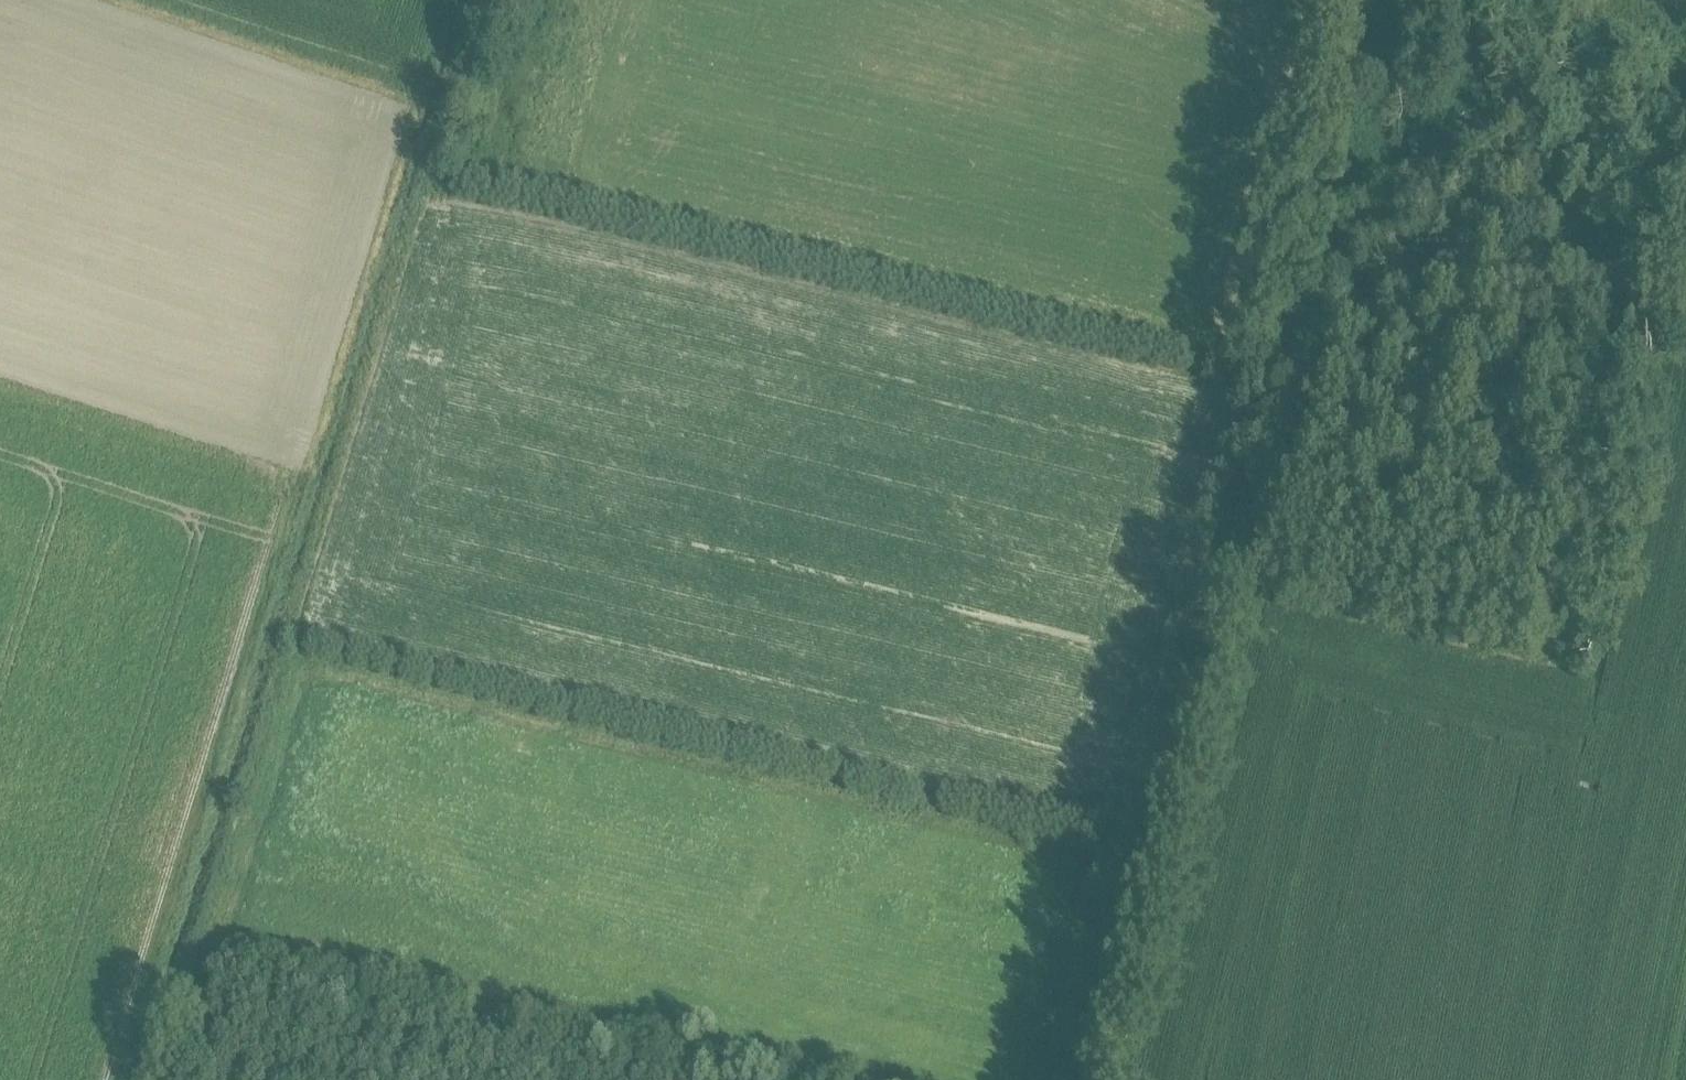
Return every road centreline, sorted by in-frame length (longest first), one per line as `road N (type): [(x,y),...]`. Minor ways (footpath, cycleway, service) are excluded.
road 1 (track): [(1103,1079),(1370,0)]

